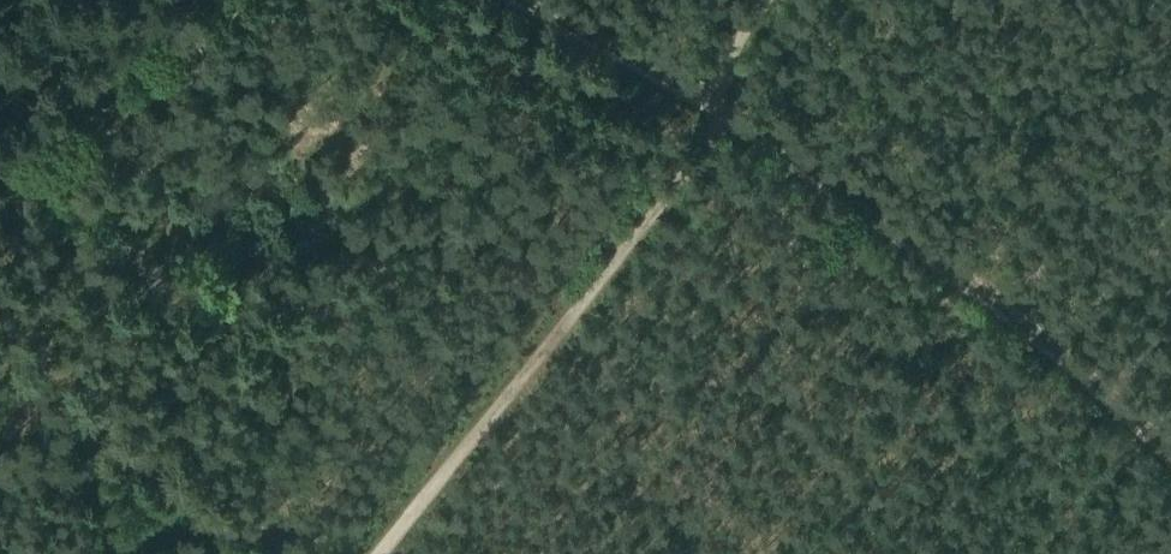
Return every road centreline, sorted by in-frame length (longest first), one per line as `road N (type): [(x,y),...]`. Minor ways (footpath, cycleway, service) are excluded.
road 1 (track): [(729,111),(372,553)]
road 2 (track): [(729,111),(1024,321),(1170,448)]
road 3 (track): [(526,0),(729,111)]
road 4 (track): [(168,0),(0,137)]

